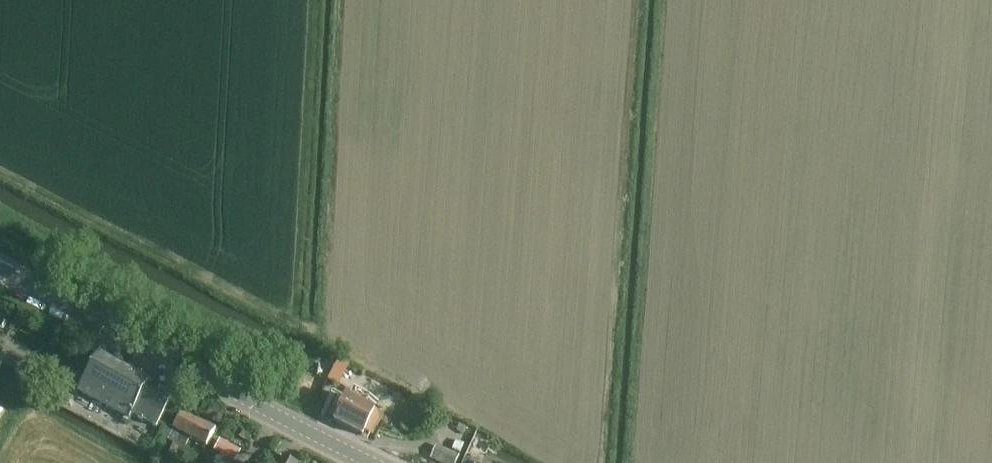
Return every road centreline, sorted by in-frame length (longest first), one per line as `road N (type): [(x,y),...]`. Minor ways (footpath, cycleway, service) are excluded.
road 1 (tertiary): [(370,462),(0,269)]

